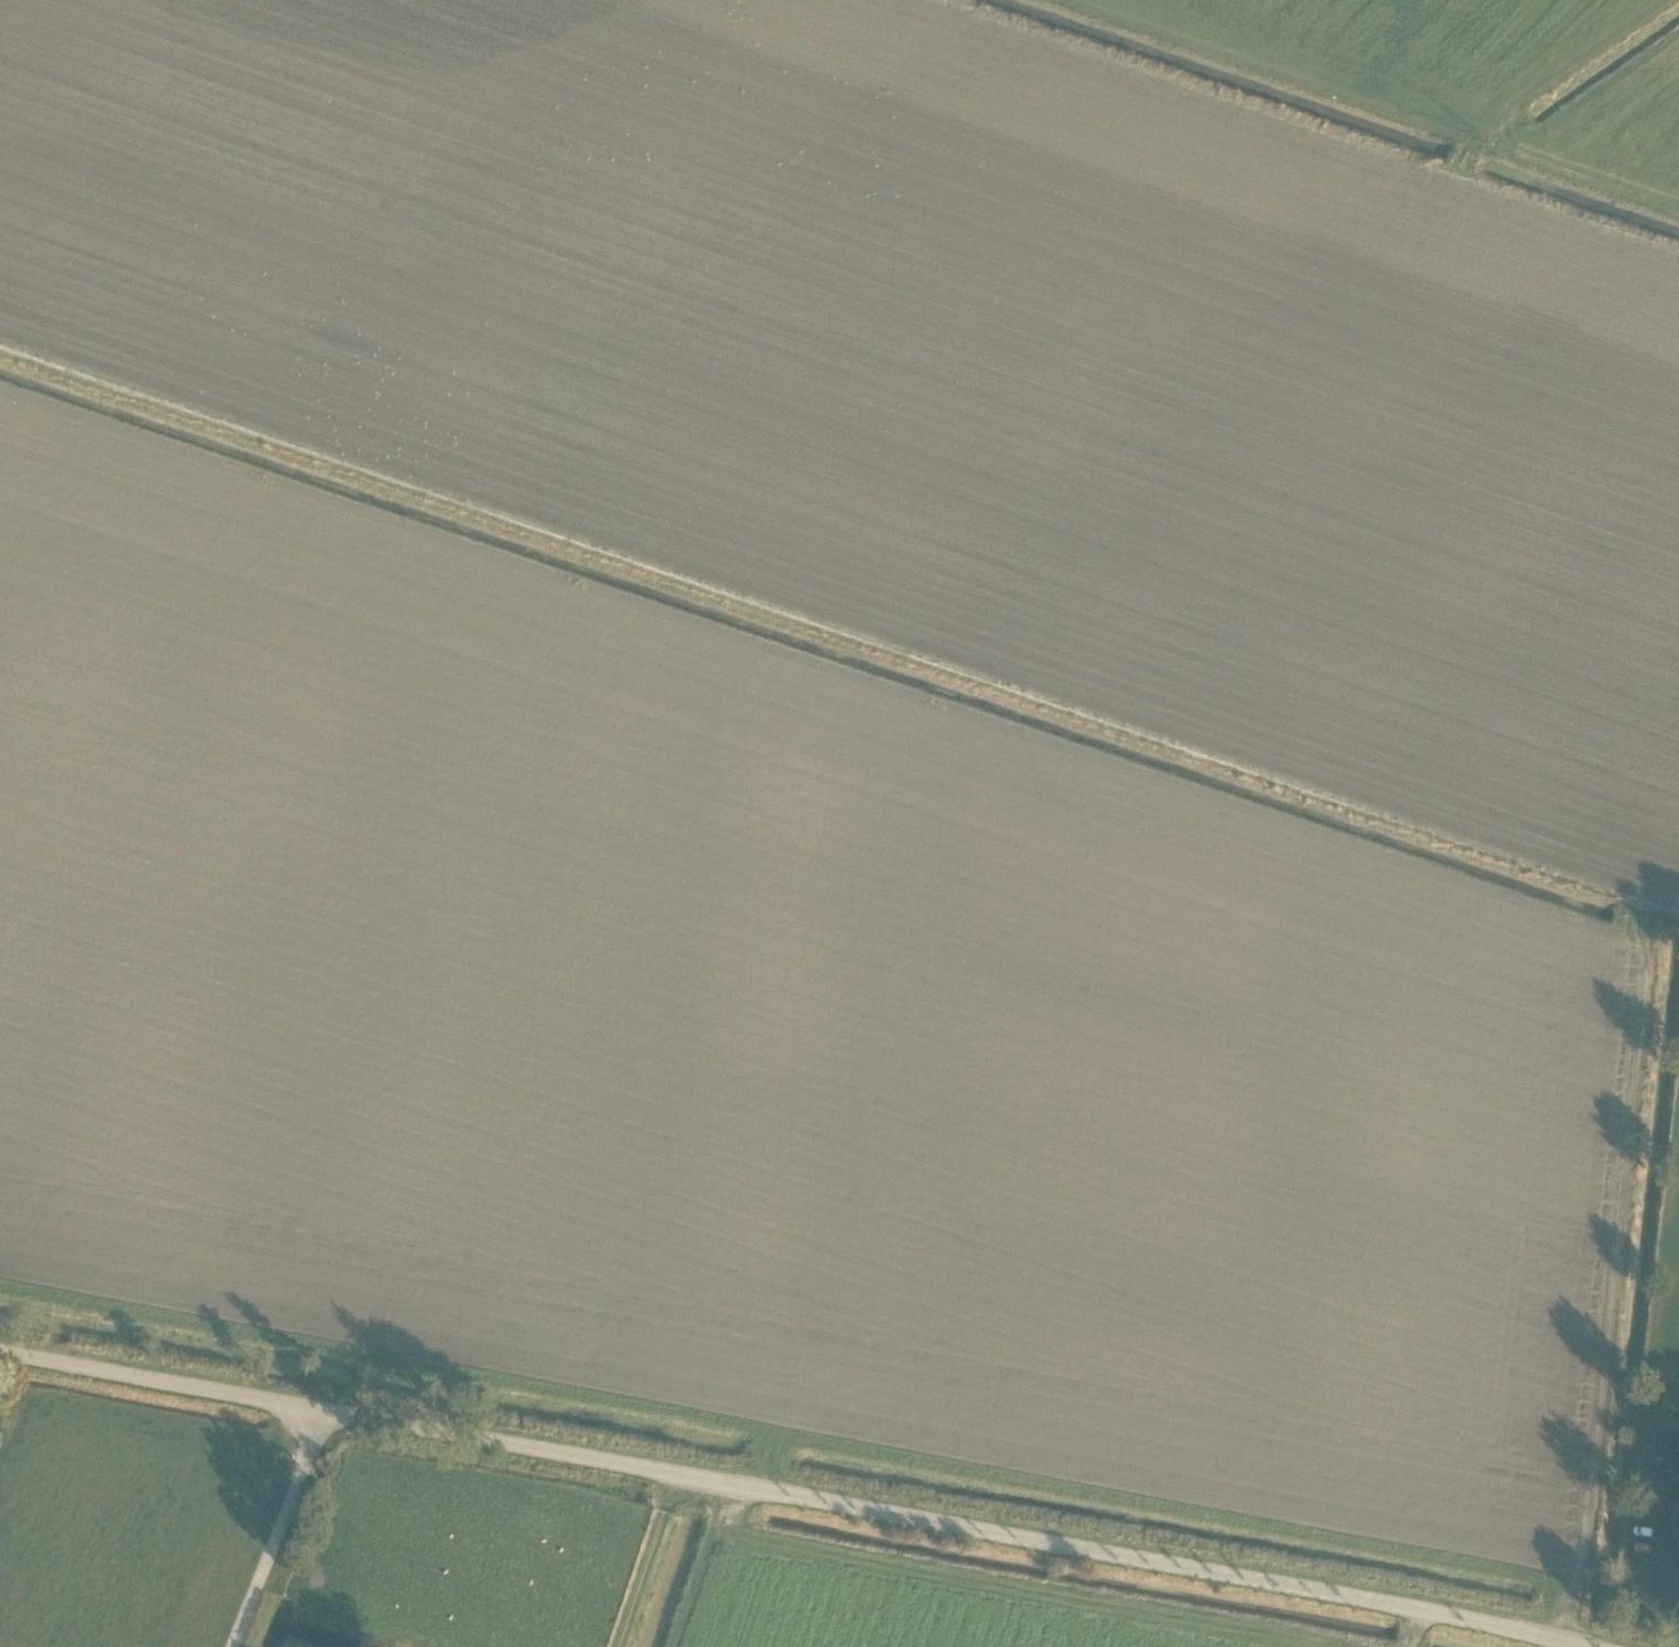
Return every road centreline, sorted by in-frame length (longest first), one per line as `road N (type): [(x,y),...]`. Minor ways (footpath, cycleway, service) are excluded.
road 1 (tertiary): [(1571,1646),(0,1353)]

